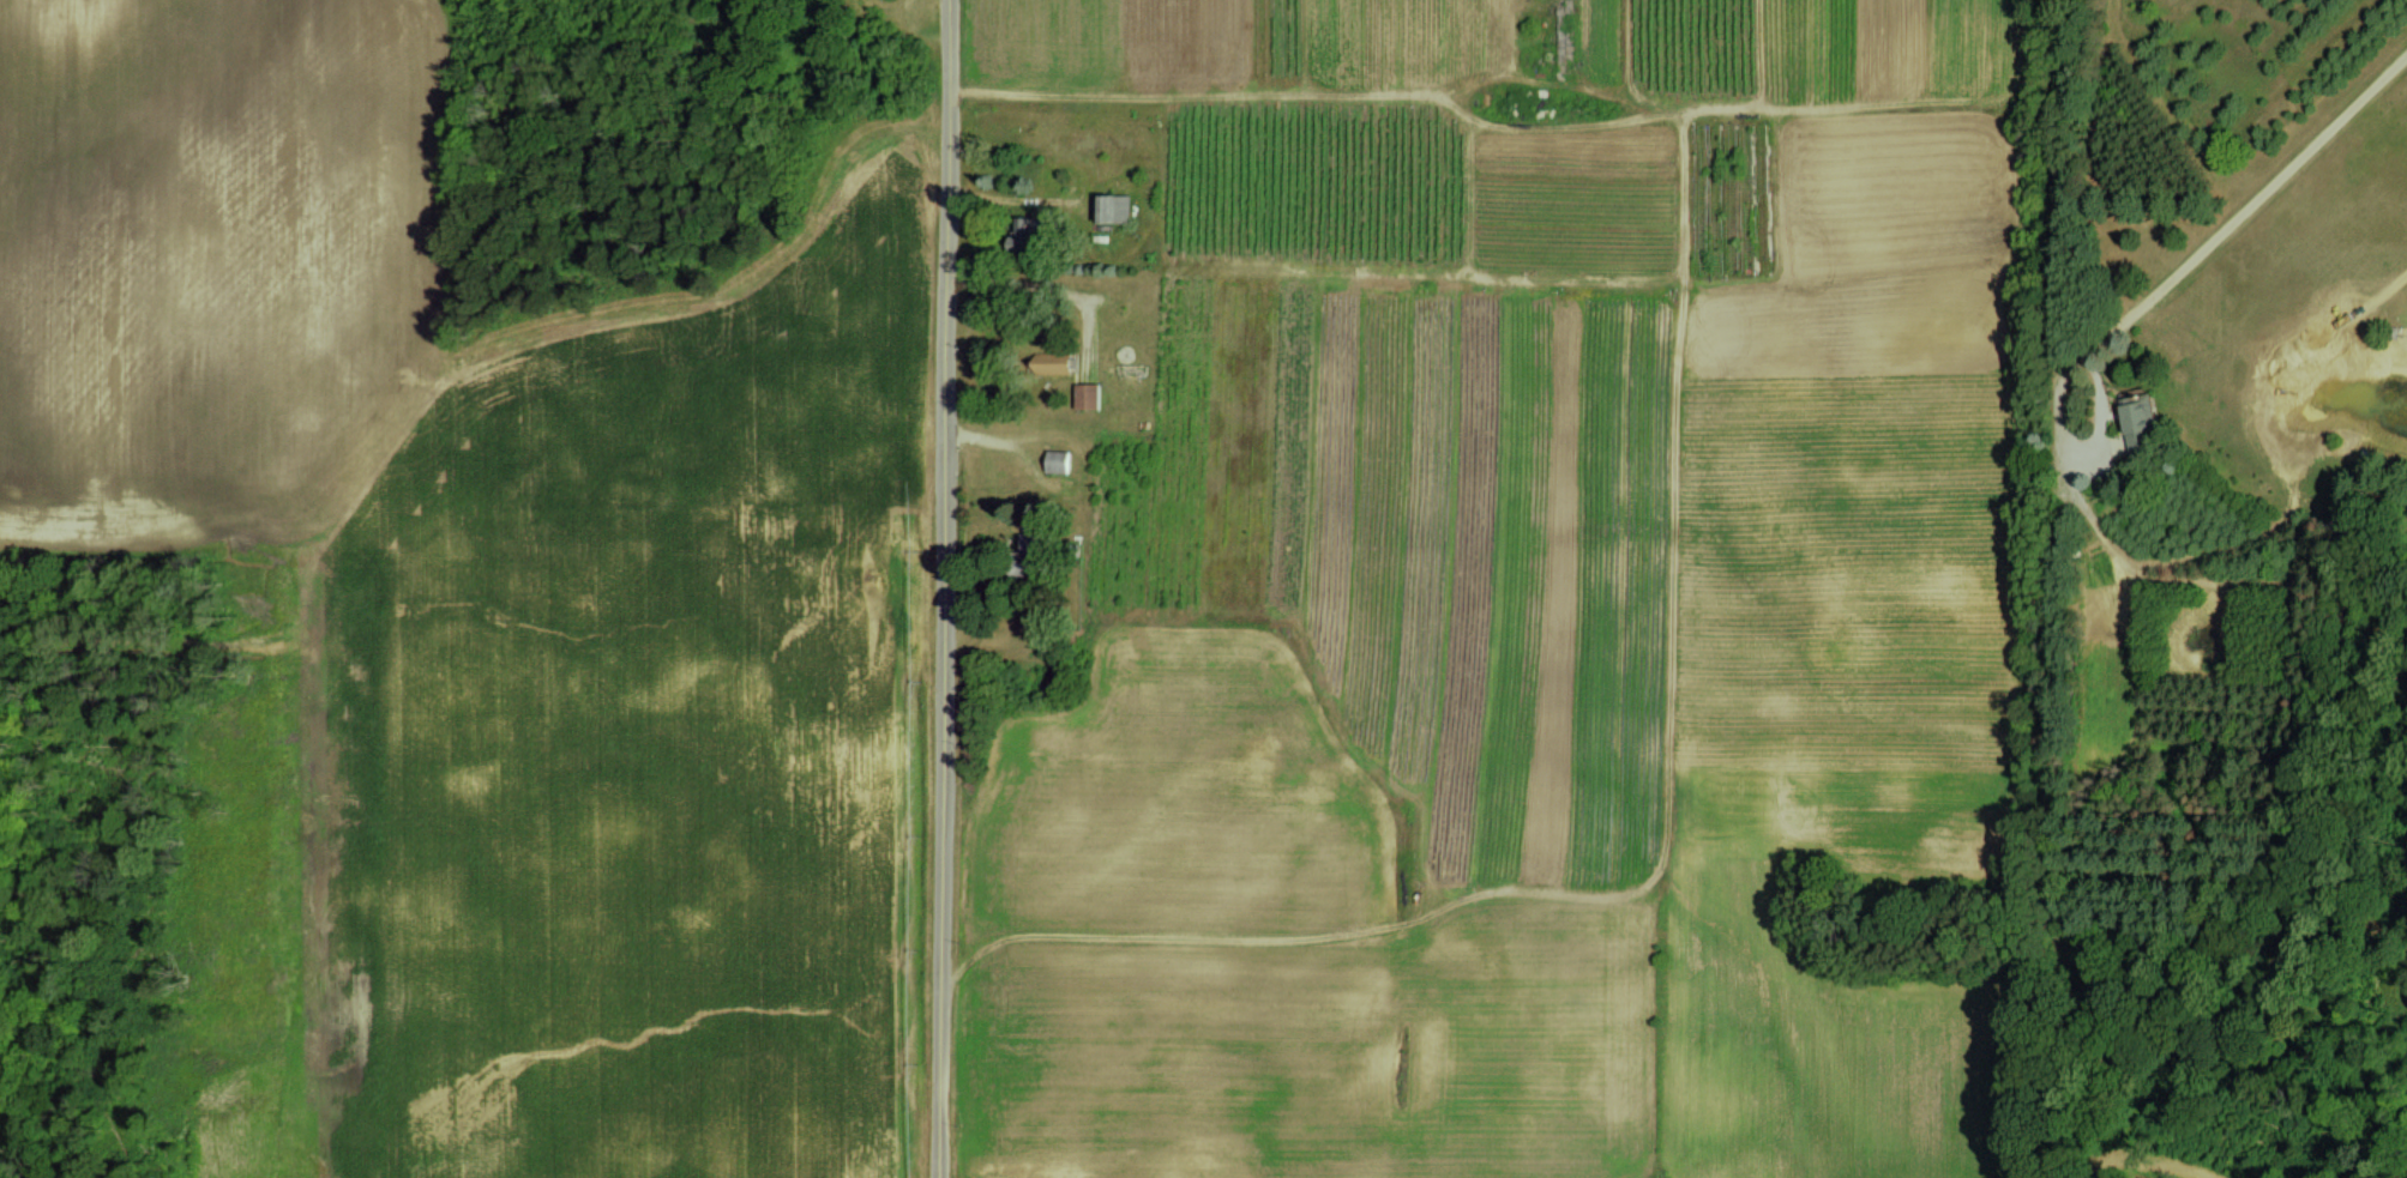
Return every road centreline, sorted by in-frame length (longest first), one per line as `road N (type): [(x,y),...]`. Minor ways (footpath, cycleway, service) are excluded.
road 1 (residential): [(948,1177),(945,0)]

